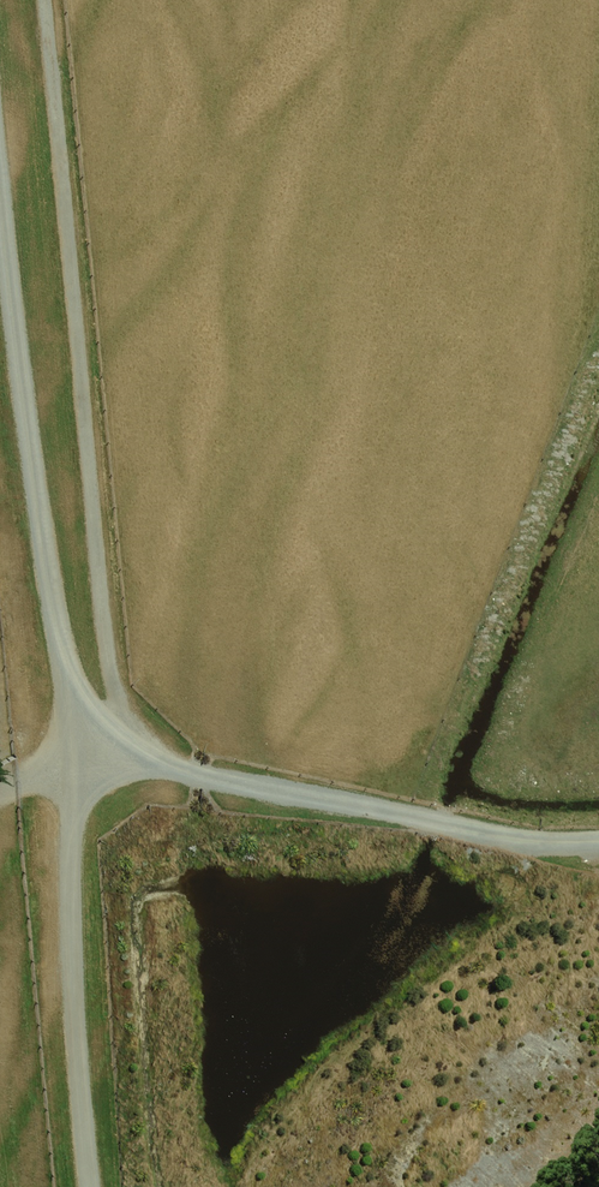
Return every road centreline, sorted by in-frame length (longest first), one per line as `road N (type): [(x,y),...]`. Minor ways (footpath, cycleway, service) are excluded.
road 1 (track): [(28,0),(73,619),(99,709),(150,768),(201,793),(529,858),(598,835)]
road 2 (track): [(0,356),(39,728),(42,1005),(64,1186)]
road 3 (track): [(598,1097),(504,1186)]

